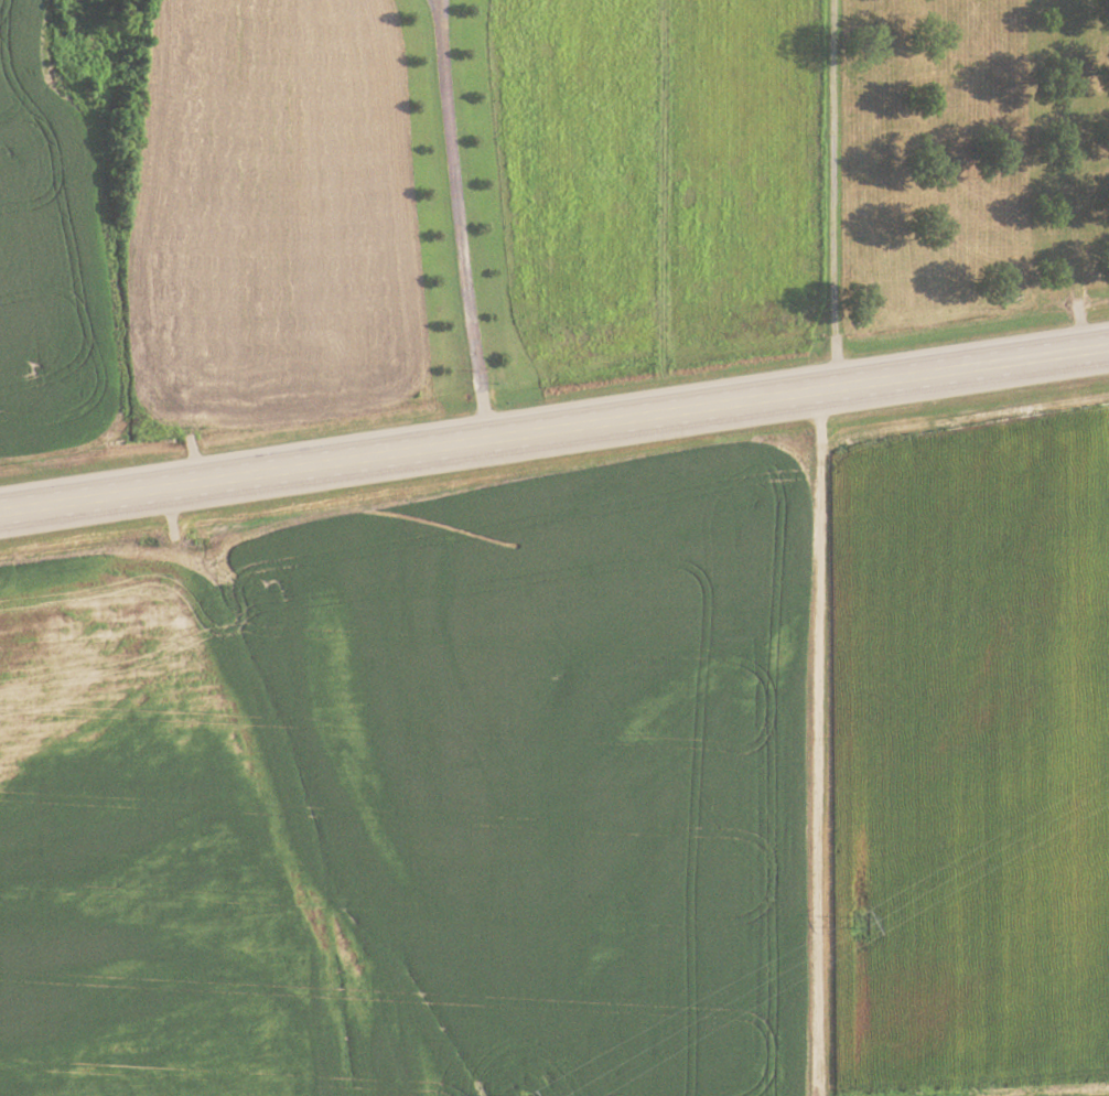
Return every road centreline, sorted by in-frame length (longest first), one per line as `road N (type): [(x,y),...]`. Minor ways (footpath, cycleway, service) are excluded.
road 1 (trunk): [(0,500),(1108,336)]

